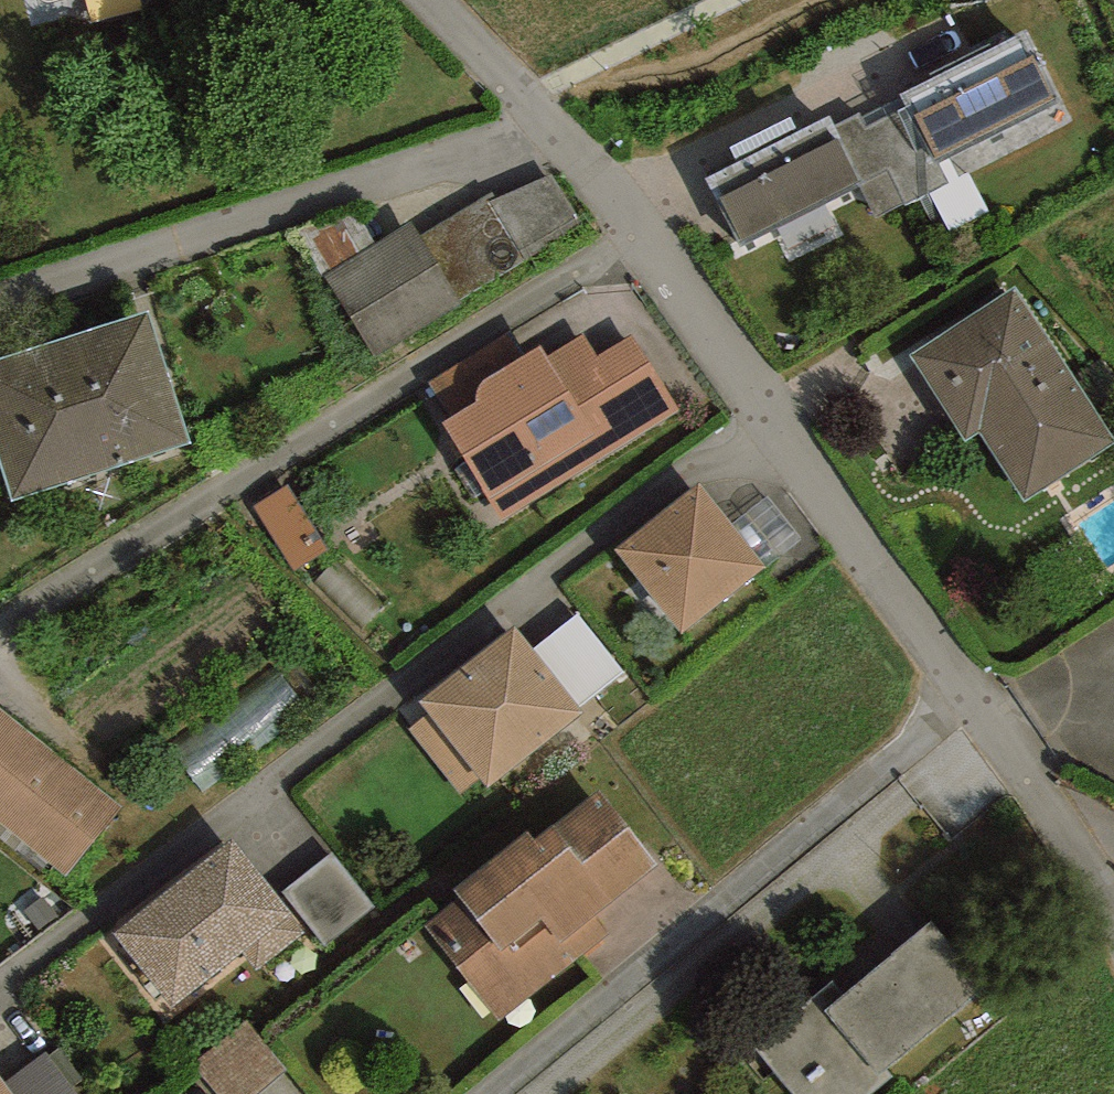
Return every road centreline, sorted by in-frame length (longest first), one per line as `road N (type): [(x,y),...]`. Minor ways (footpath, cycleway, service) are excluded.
road 1 (residential): [(1113,921),(1058,816),(994,724),(547,119)]
road 2 (residential): [(0,298),(547,119)]
road 3 (residential): [(547,119),(432,0)]

